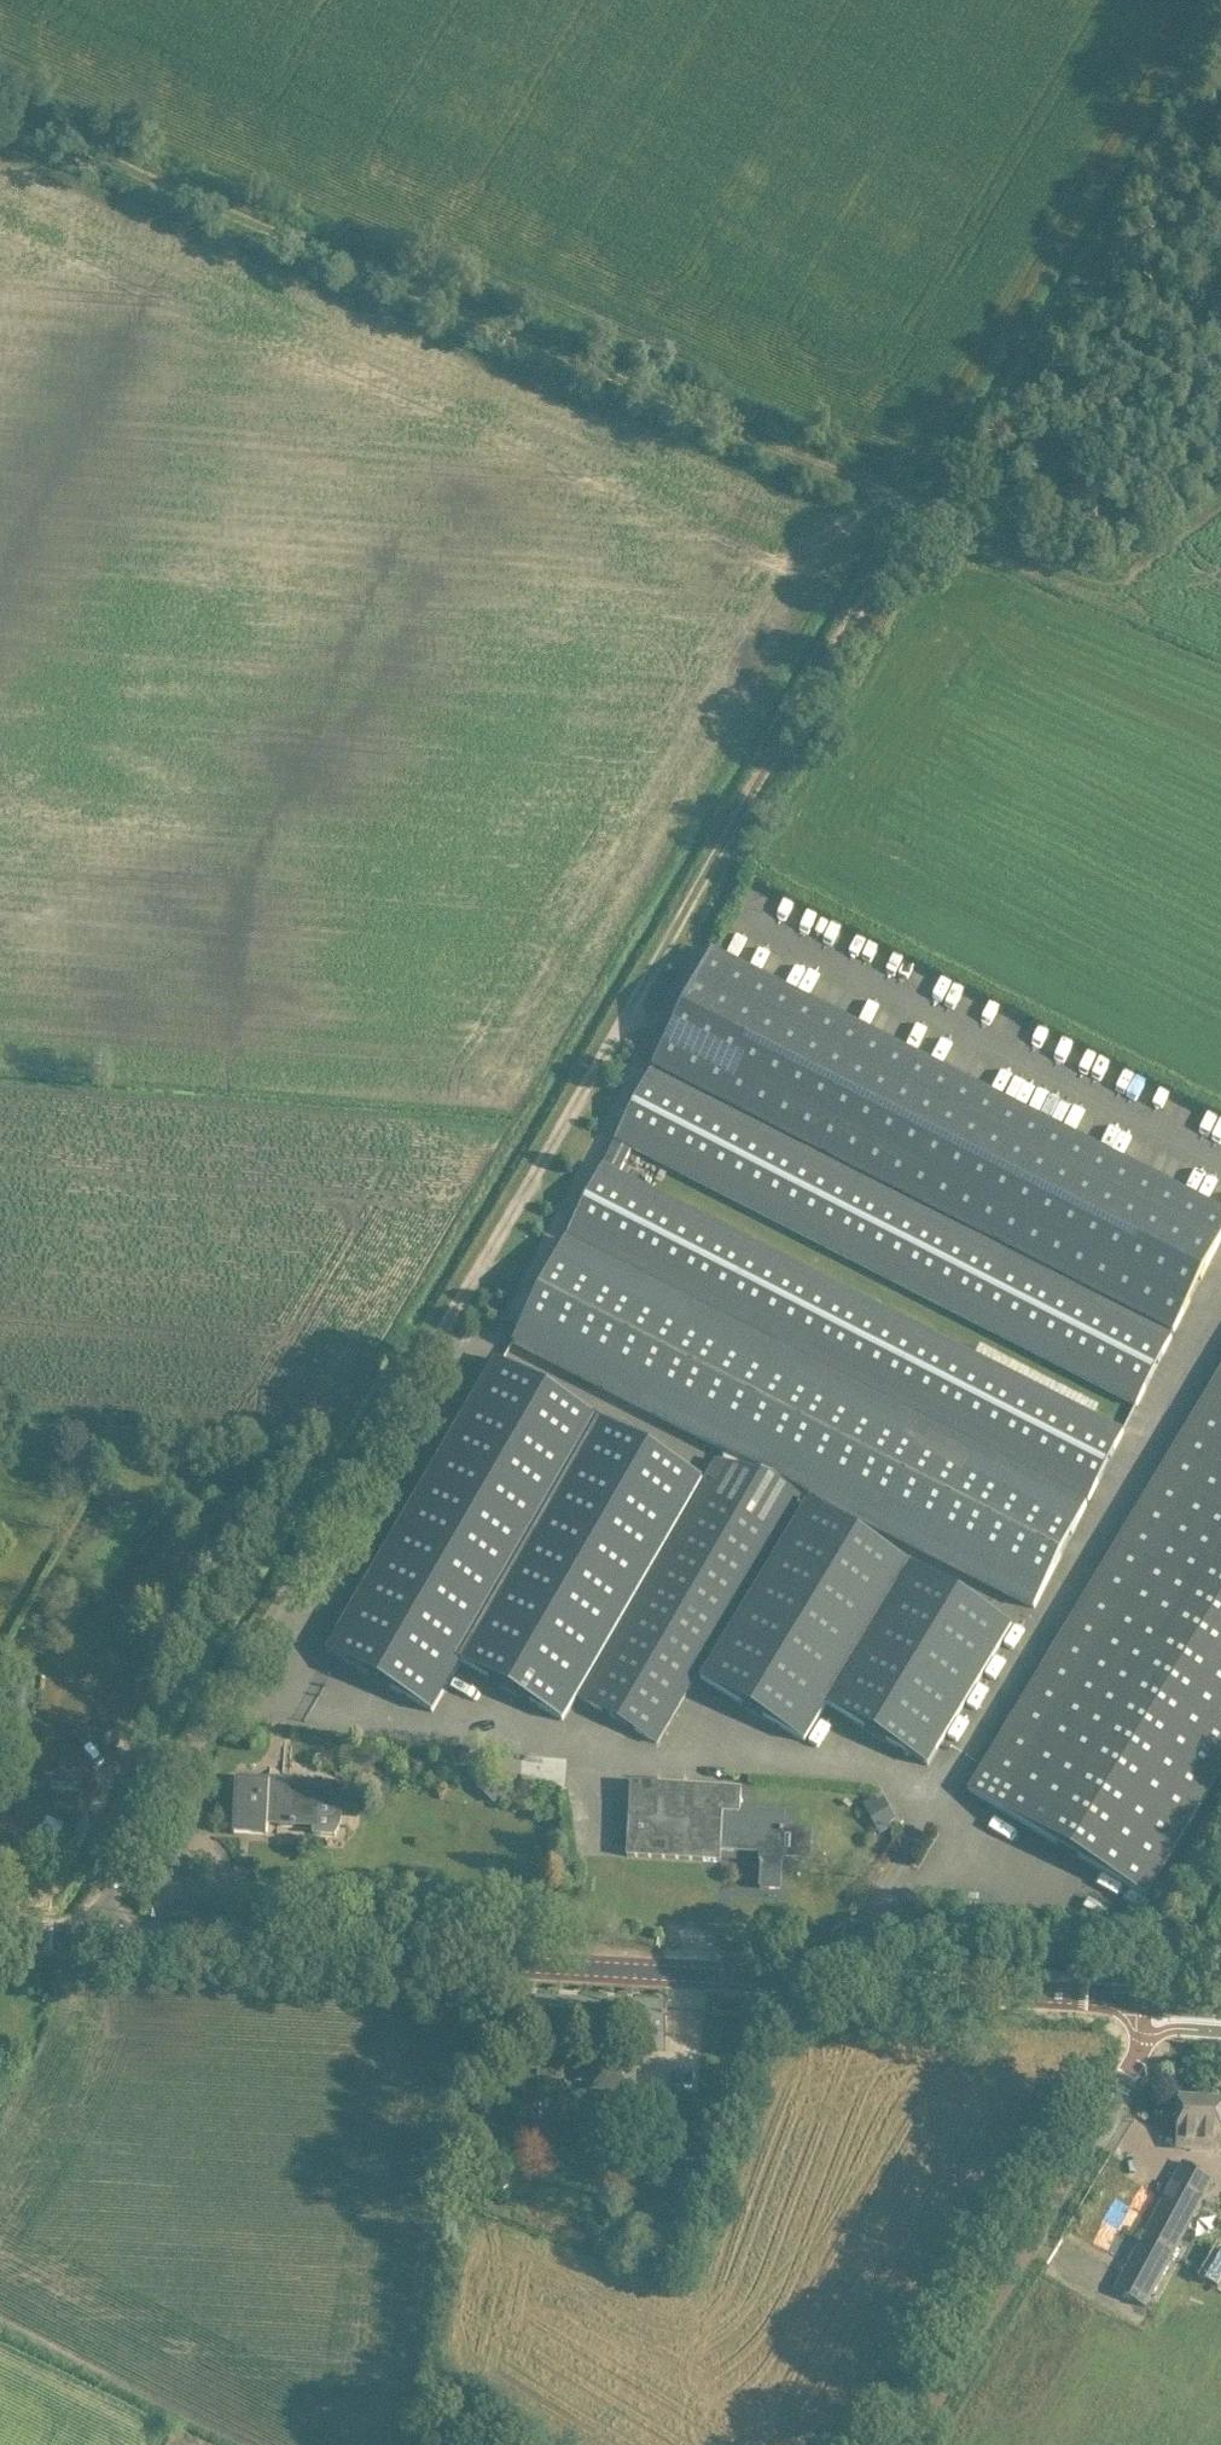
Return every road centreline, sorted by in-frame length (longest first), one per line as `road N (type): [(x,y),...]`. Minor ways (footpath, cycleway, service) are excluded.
road 1 (secondary): [(1220,2004),(96,1939)]
road 2 (track): [(923,500),(779,447),(0,112)]
road 3 (track): [(923,500),(436,1341)]
road 4 (track): [(1220,70),(923,500)]
road 5 (unclassified): [(96,1939),(106,1905),(347,1491)]

